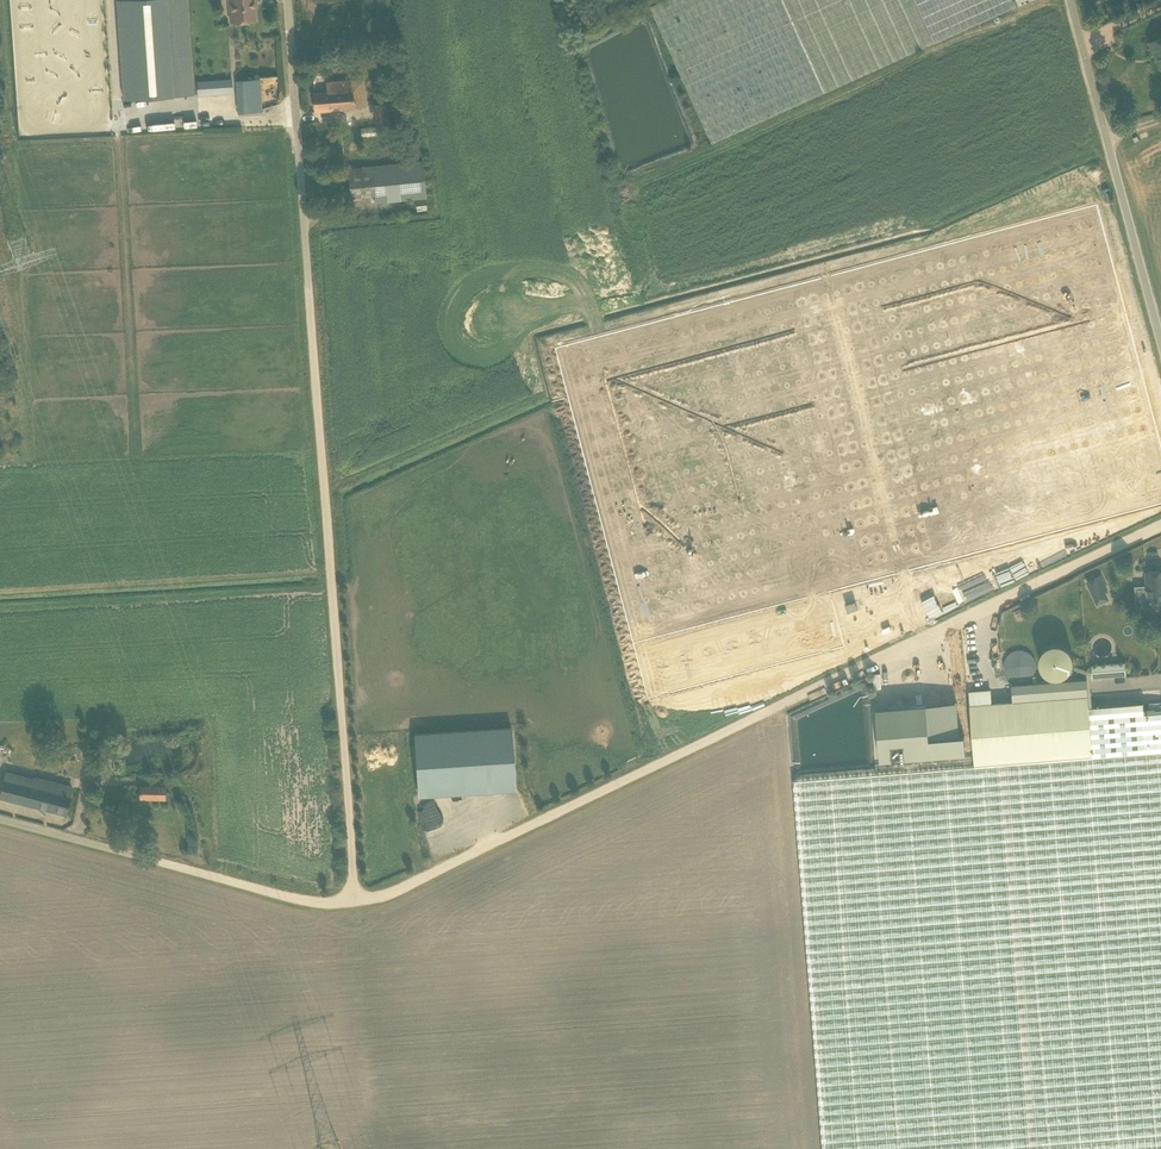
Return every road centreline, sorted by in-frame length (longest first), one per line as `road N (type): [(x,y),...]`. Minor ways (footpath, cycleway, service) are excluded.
road 1 (track): [(1160,530),(359,902)]
road 2 (unclassified): [(322,465),(288,0)]
road 3 (track): [(359,902),(322,465)]
road 4 (unclassified): [(1160,356),(1062,0)]
road 5 (track): [(359,902),(312,903),(160,864)]
road 6 (unclassified): [(160,864),(0,821)]

